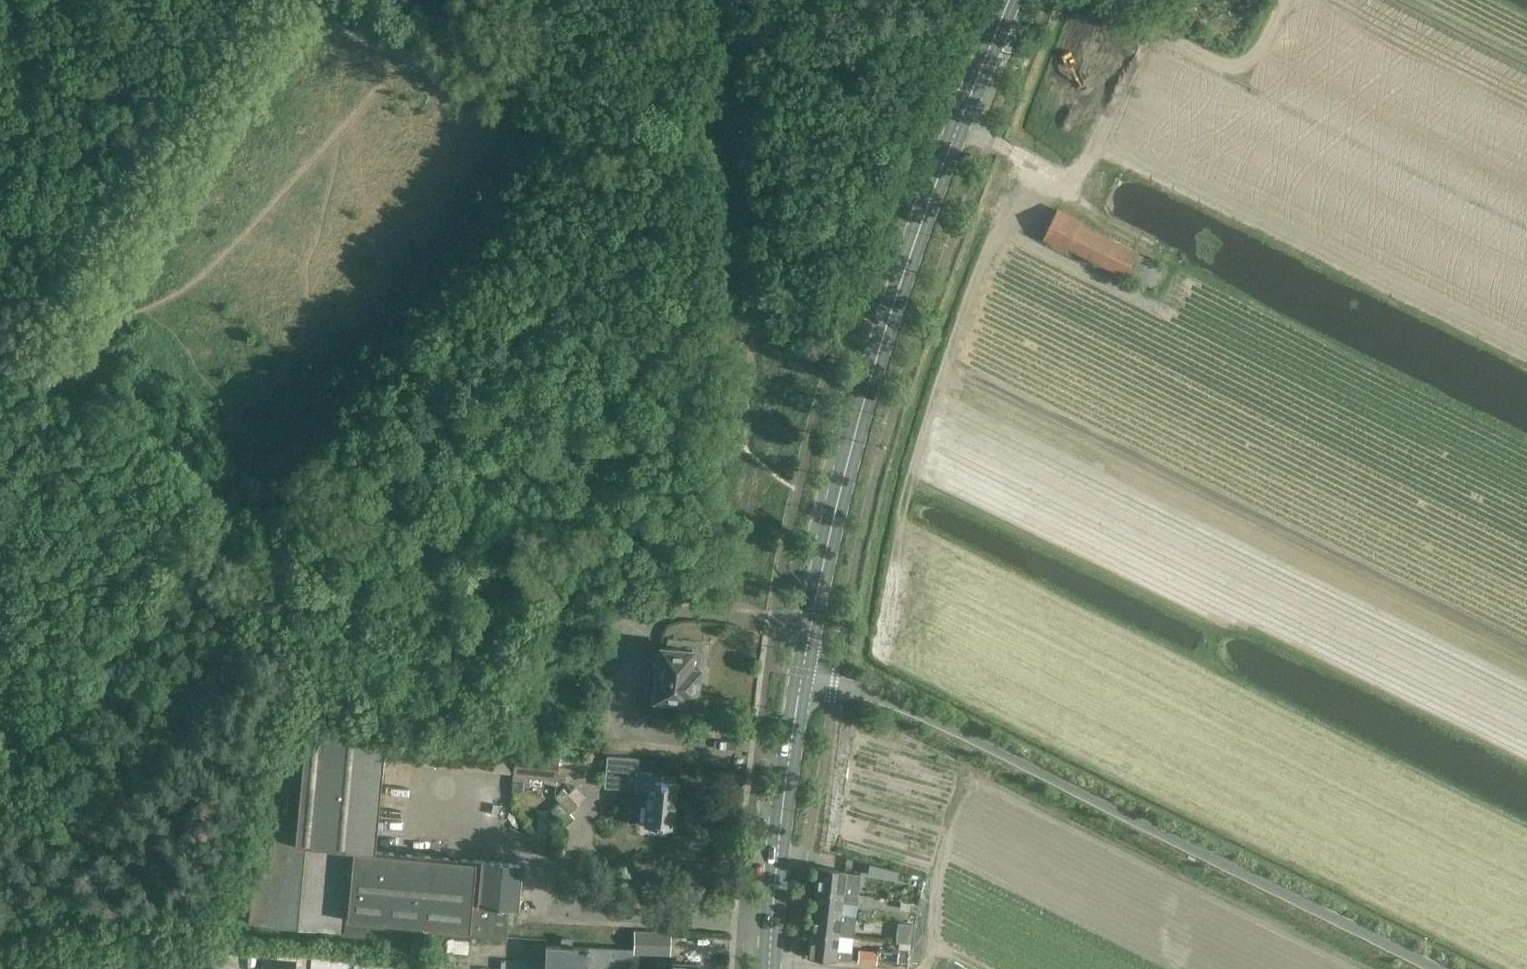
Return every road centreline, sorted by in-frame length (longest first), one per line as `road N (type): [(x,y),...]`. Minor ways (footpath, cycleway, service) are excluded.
road 1 (primary): [(803,672),(866,393),(909,259),(1010,0)]
road 2 (unclassified): [(1437,968),(942,723),(803,672)]
road 3 (track): [(1285,0),(1257,51),(1234,64),(1163,44),(1139,63),(1095,152),(1062,178),(958,127)]
road 4 (primary): [(769,968),(803,672)]

